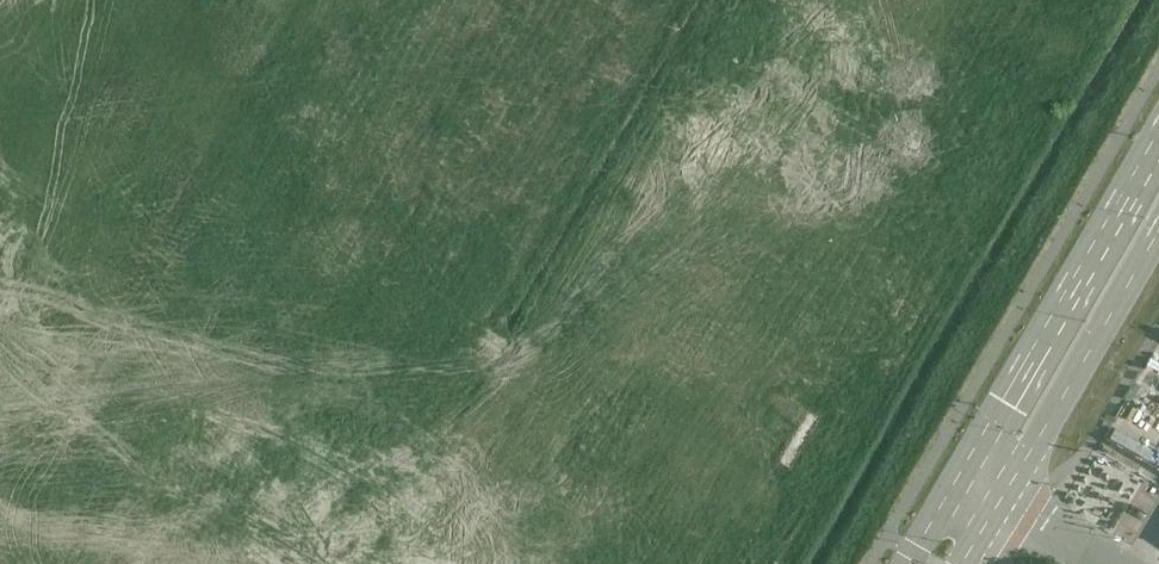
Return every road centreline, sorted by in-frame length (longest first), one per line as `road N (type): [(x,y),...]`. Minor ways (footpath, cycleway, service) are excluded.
road 1 (secondary): [(1158,132),(956,484)]
road 2 (secondary): [(997,506),(1158,226)]
road 3 (residential): [(997,506),(1104,563)]

